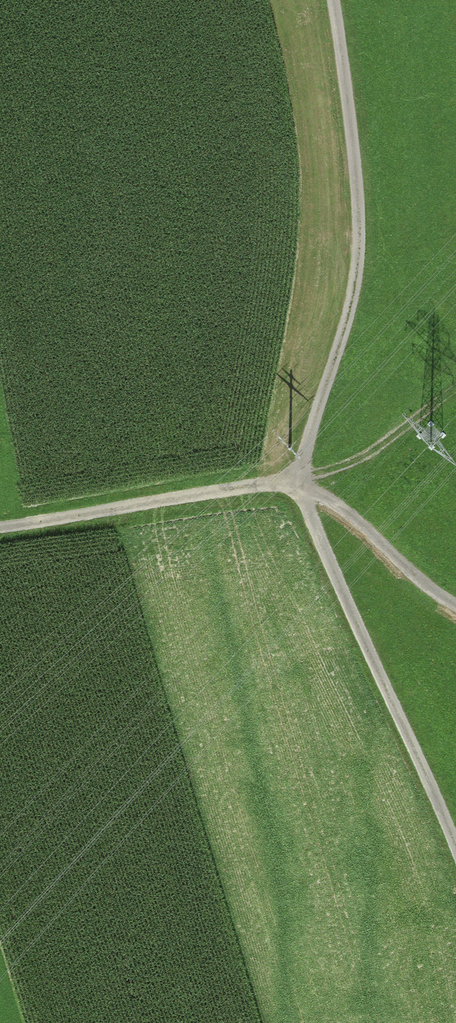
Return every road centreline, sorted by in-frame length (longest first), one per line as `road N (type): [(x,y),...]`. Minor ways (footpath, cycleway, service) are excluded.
road 1 (track): [(455,846),(295,481),(354,305),(358,216),(333,0)]
road 2 (track): [(455,603),(295,481),(0,529)]

